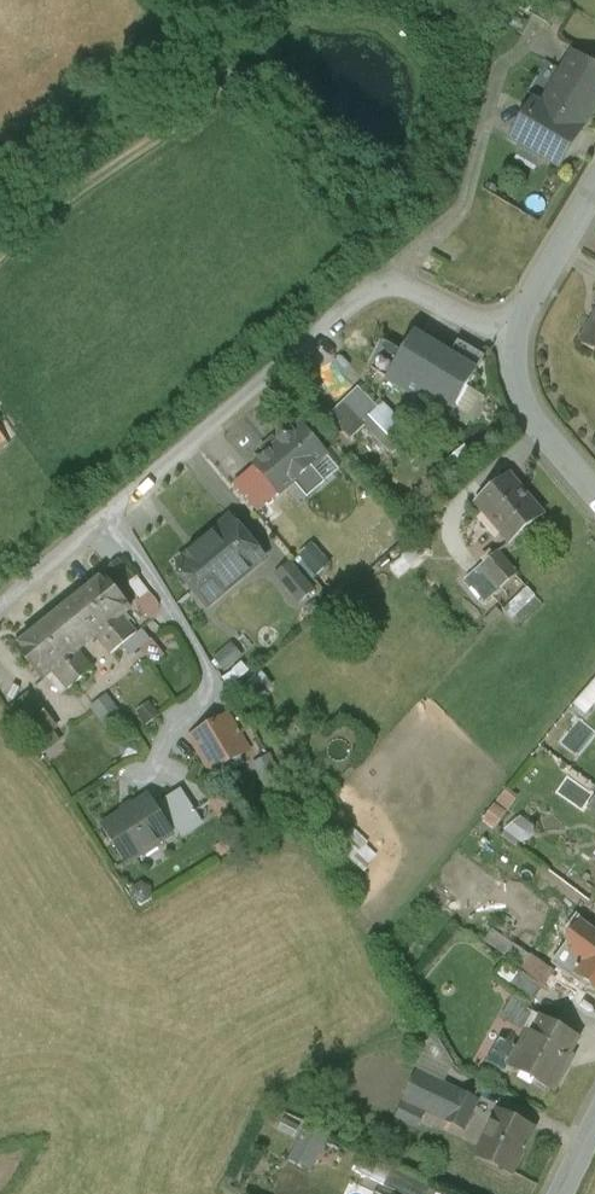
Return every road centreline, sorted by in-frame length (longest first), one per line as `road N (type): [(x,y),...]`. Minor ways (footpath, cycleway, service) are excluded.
road 1 (unclassified): [(0,605),(370,292),(393,284),(412,290),(512,338)]
road 2 (track): [(226,0),(243,58),(34,228)]
road 3 (residential): [(594,493),(535,421),(512,338)]
road 4 (residential): [(512,338),(594,189)]

